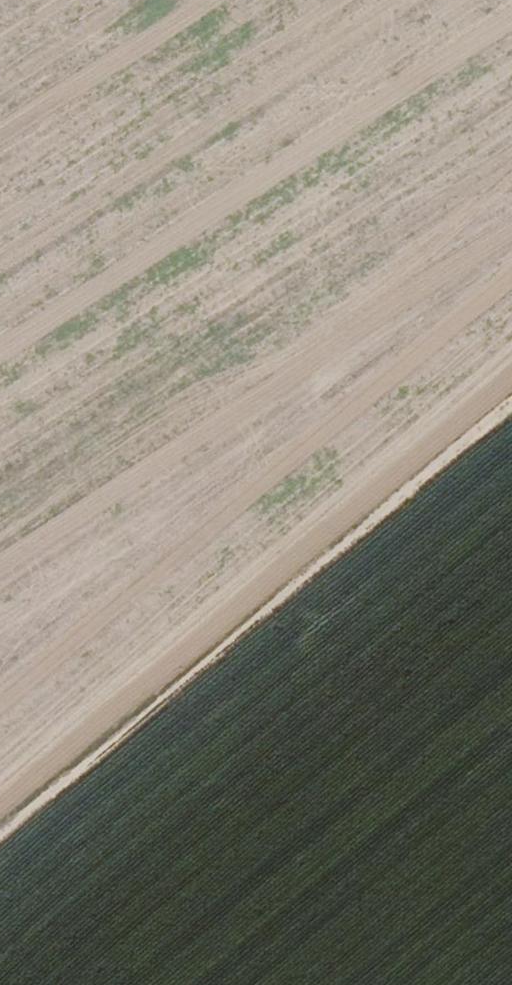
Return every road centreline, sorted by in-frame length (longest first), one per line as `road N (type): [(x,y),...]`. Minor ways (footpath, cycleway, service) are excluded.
road 1 (track): [(511,406),(0,834)]

